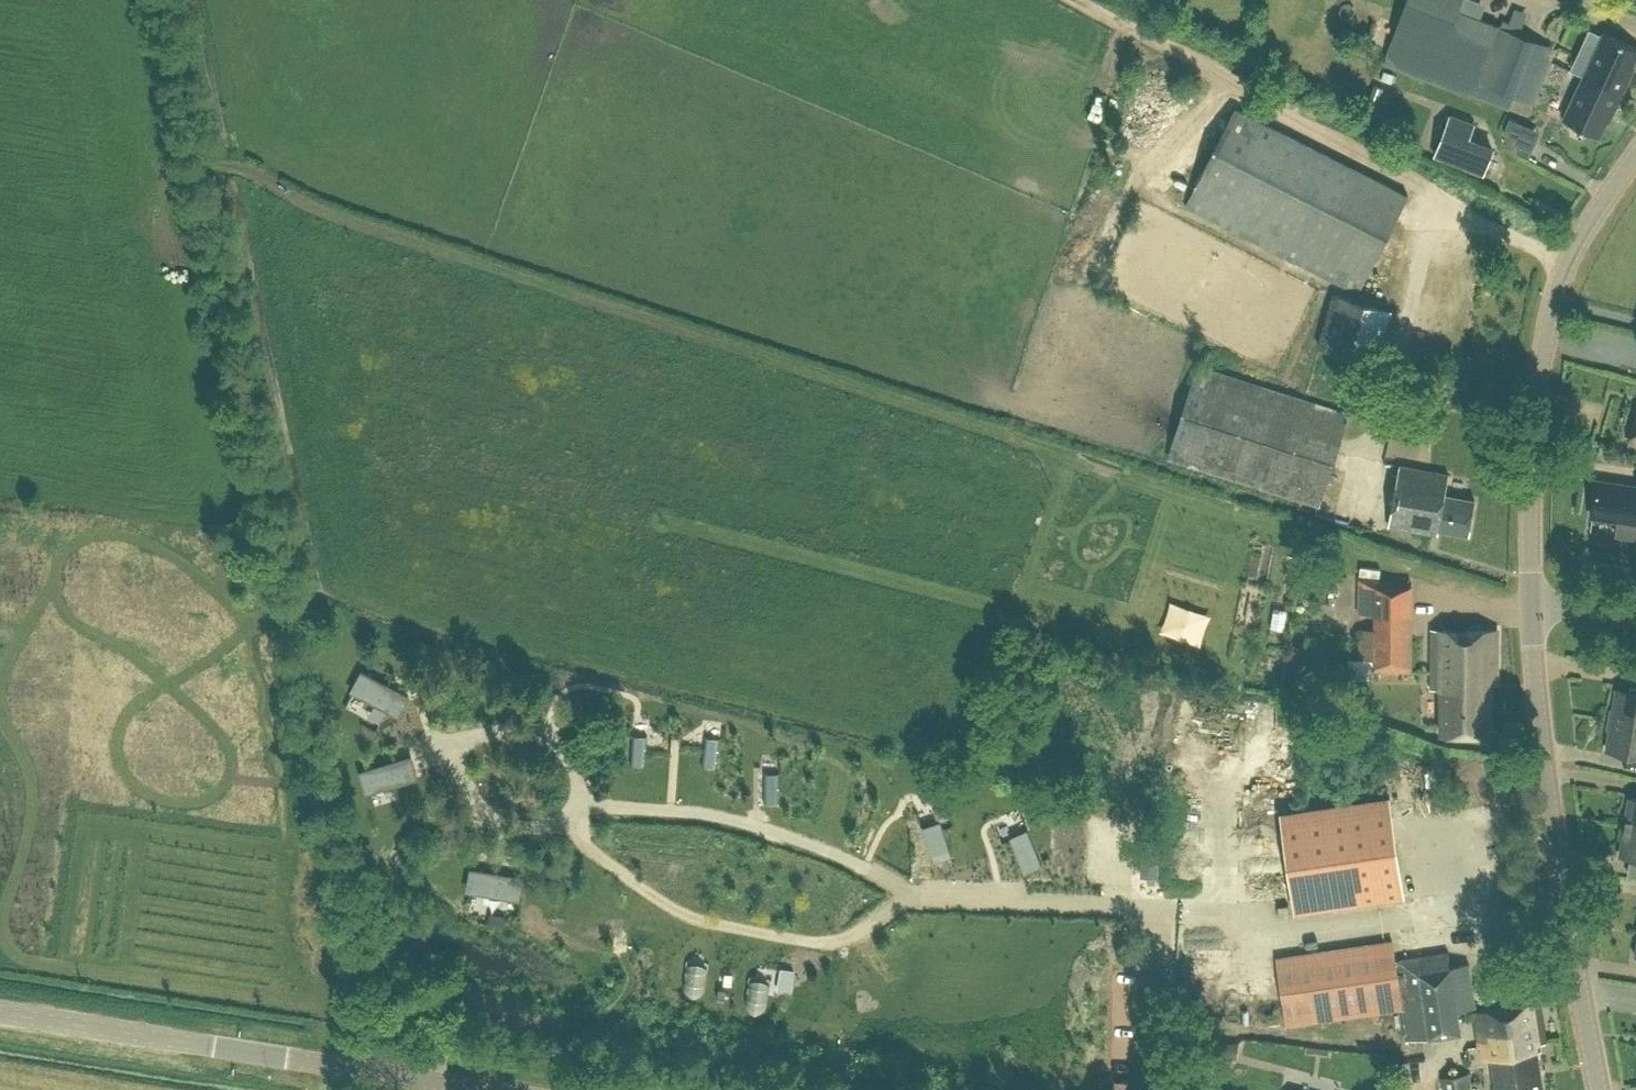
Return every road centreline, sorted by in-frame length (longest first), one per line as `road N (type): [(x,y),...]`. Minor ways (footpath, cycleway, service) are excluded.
road 1 (track): [(1567,262),(1075,0)]
road 2 (tertiary): [(489,1089),(0,1012)]
road 3 (tertiary): [(1602,1089),(1545,784),(1531,608)]
road 4 (tertiary): [(1531,608),(1536,443),(1557,283),(1635,150)]

